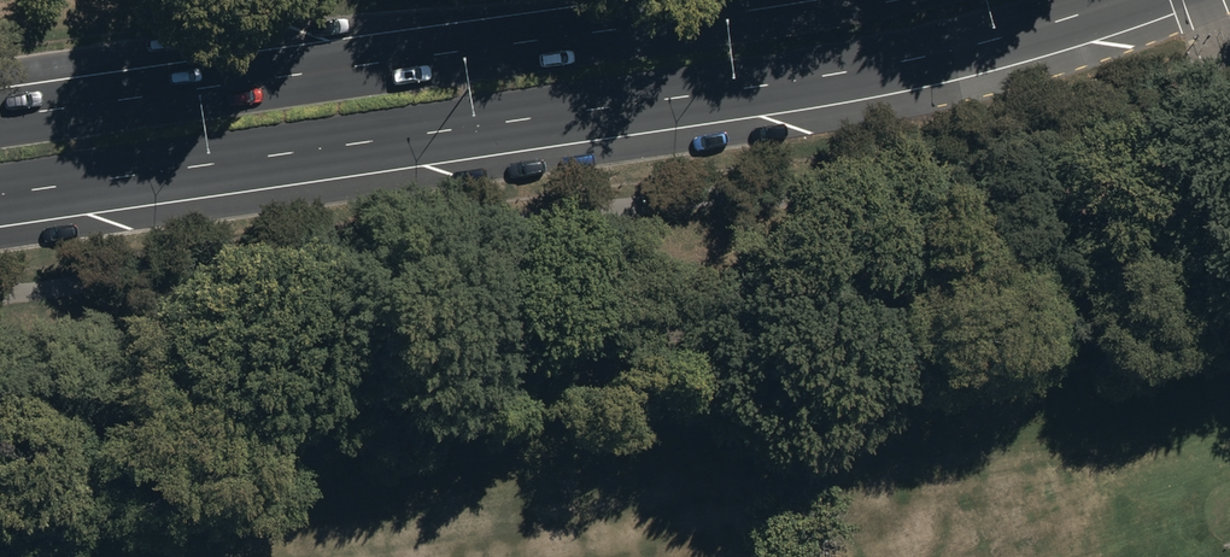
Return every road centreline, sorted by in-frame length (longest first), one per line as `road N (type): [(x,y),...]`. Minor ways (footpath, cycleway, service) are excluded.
road 1 (primary): [(1124,0),(914,58),(0,194)]
road 2 (primary): [(0,117),(881,0)]

